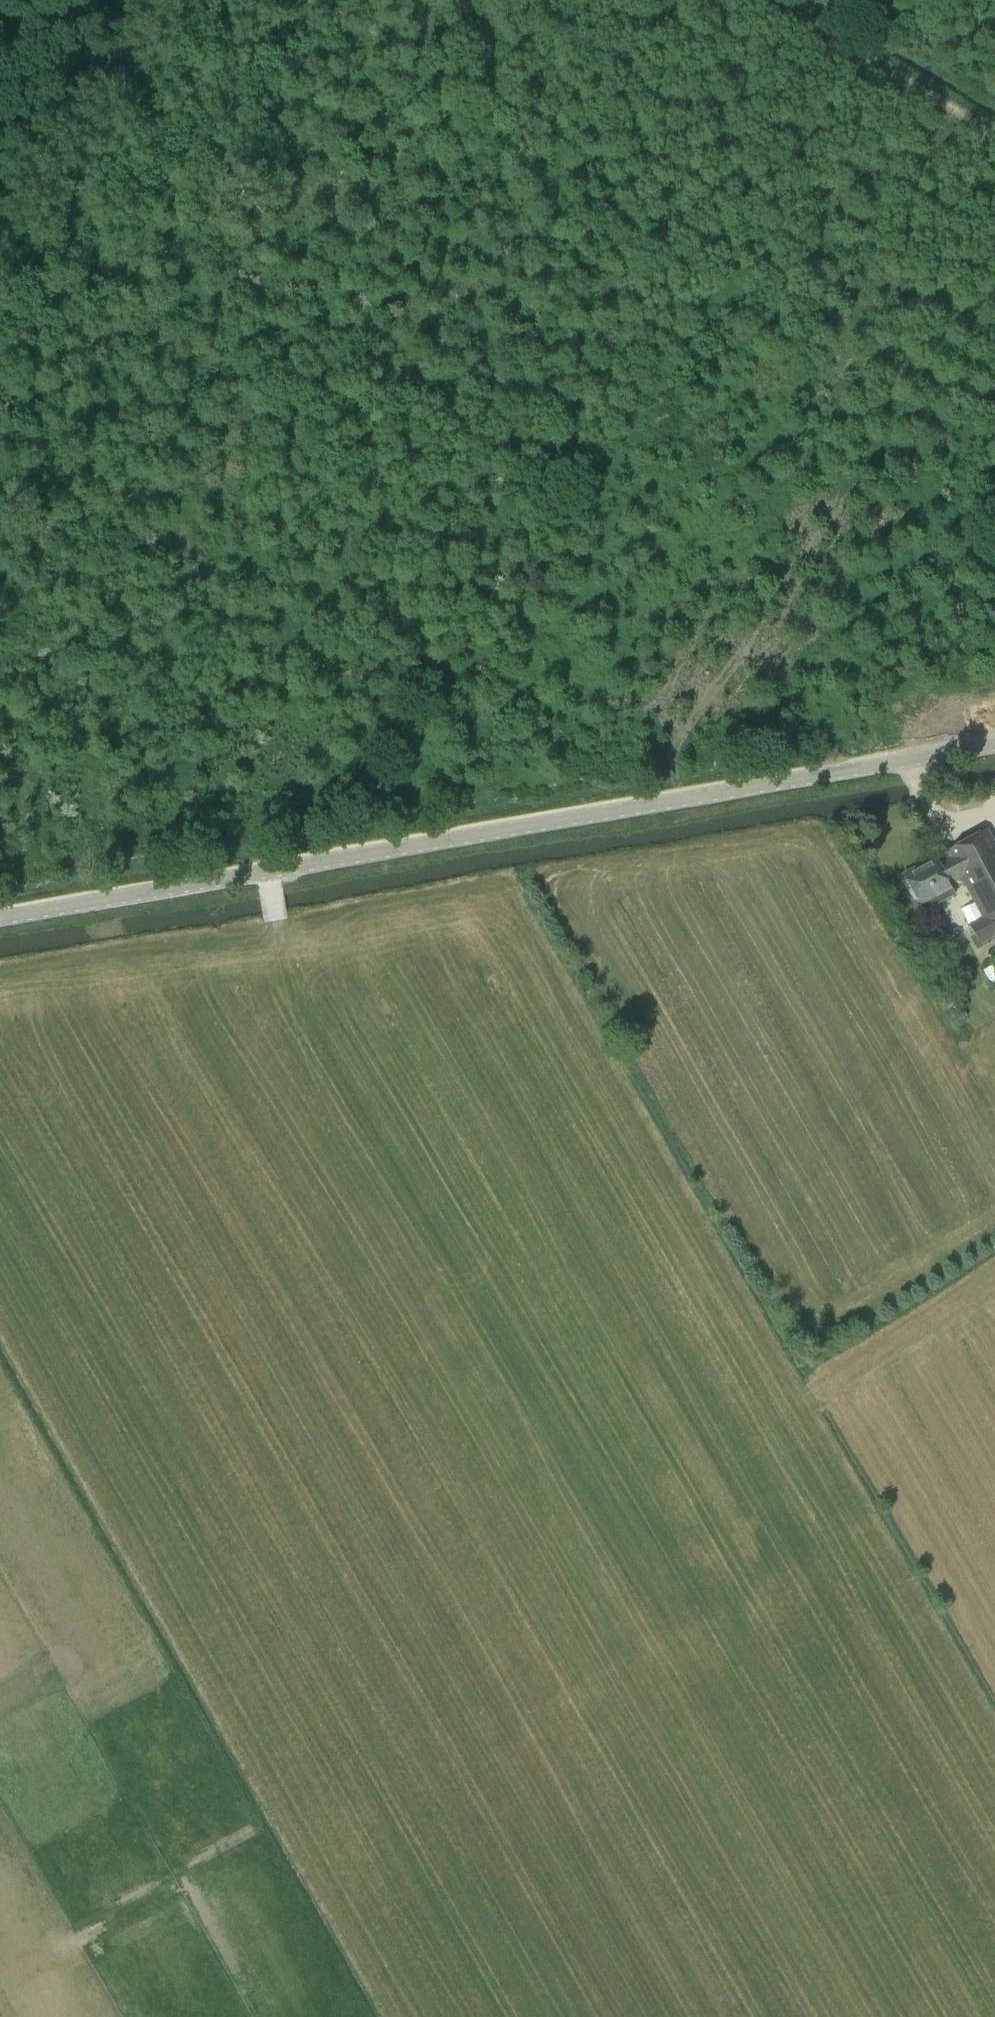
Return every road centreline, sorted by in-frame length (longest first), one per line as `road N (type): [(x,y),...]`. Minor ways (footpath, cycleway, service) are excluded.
road 1 (tertiary): [(0,920),(994,743)]
road 2 (track): [(774,0),(976,128),(994,154)]
road 3 (track): [(155,0),(0,218)]

